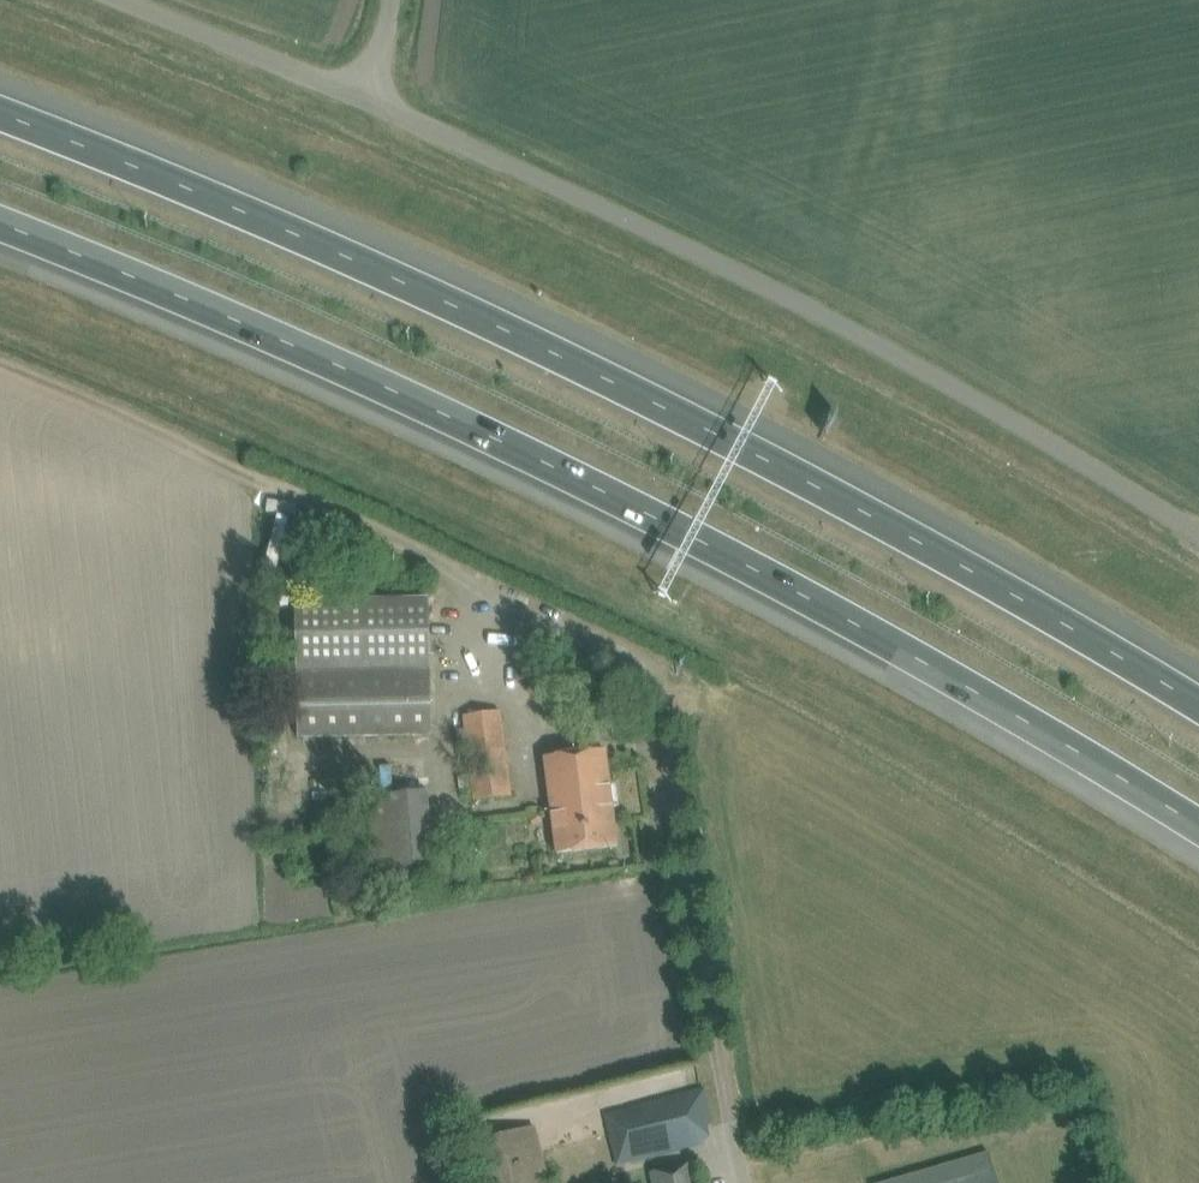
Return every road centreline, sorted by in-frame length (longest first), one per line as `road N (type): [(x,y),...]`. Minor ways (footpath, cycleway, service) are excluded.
road 1 (motorway): [(0,225),(240,322),(563,473),(855,622),(1198,824)]
road 2 (motorway): [(1198,694),(609,369),(275,221),(0,114)]
road 3 (unclassified): [(1198,535),(869,339),(376,103)]
road 4 (unclassified): [(748,1182),(660,745)]
road 5 (unclassified): [(376,103),(117,0)]

